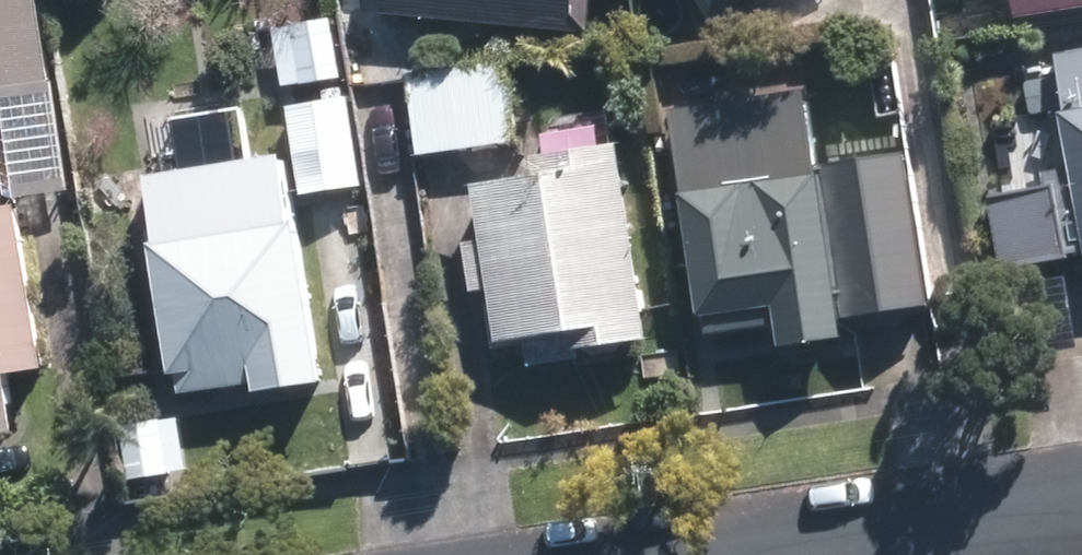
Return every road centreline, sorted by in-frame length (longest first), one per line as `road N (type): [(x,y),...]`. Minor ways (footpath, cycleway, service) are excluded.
road 1 (residential): [(1081,516),(835,554)]

